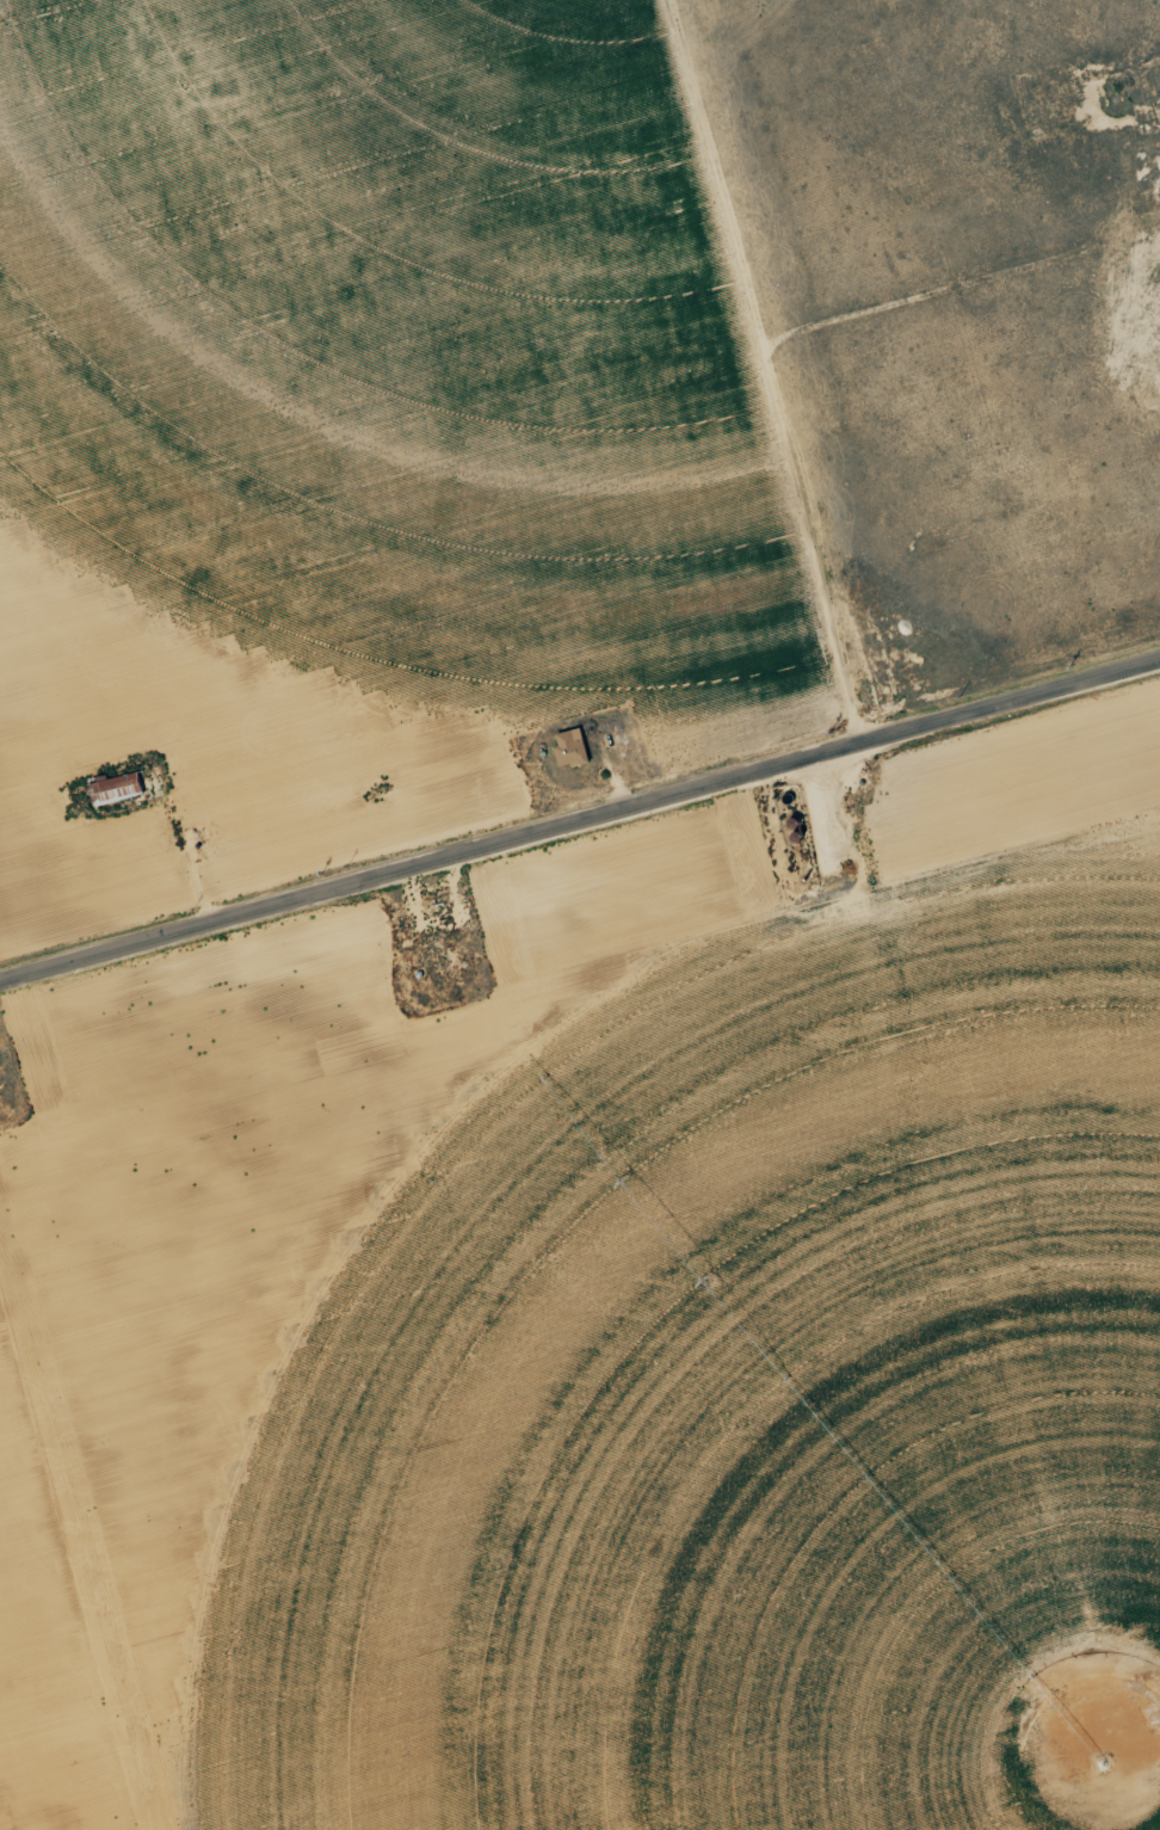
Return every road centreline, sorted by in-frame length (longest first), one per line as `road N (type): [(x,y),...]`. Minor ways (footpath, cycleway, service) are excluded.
road 1 (residential): [(0,986),(1159,662)]

